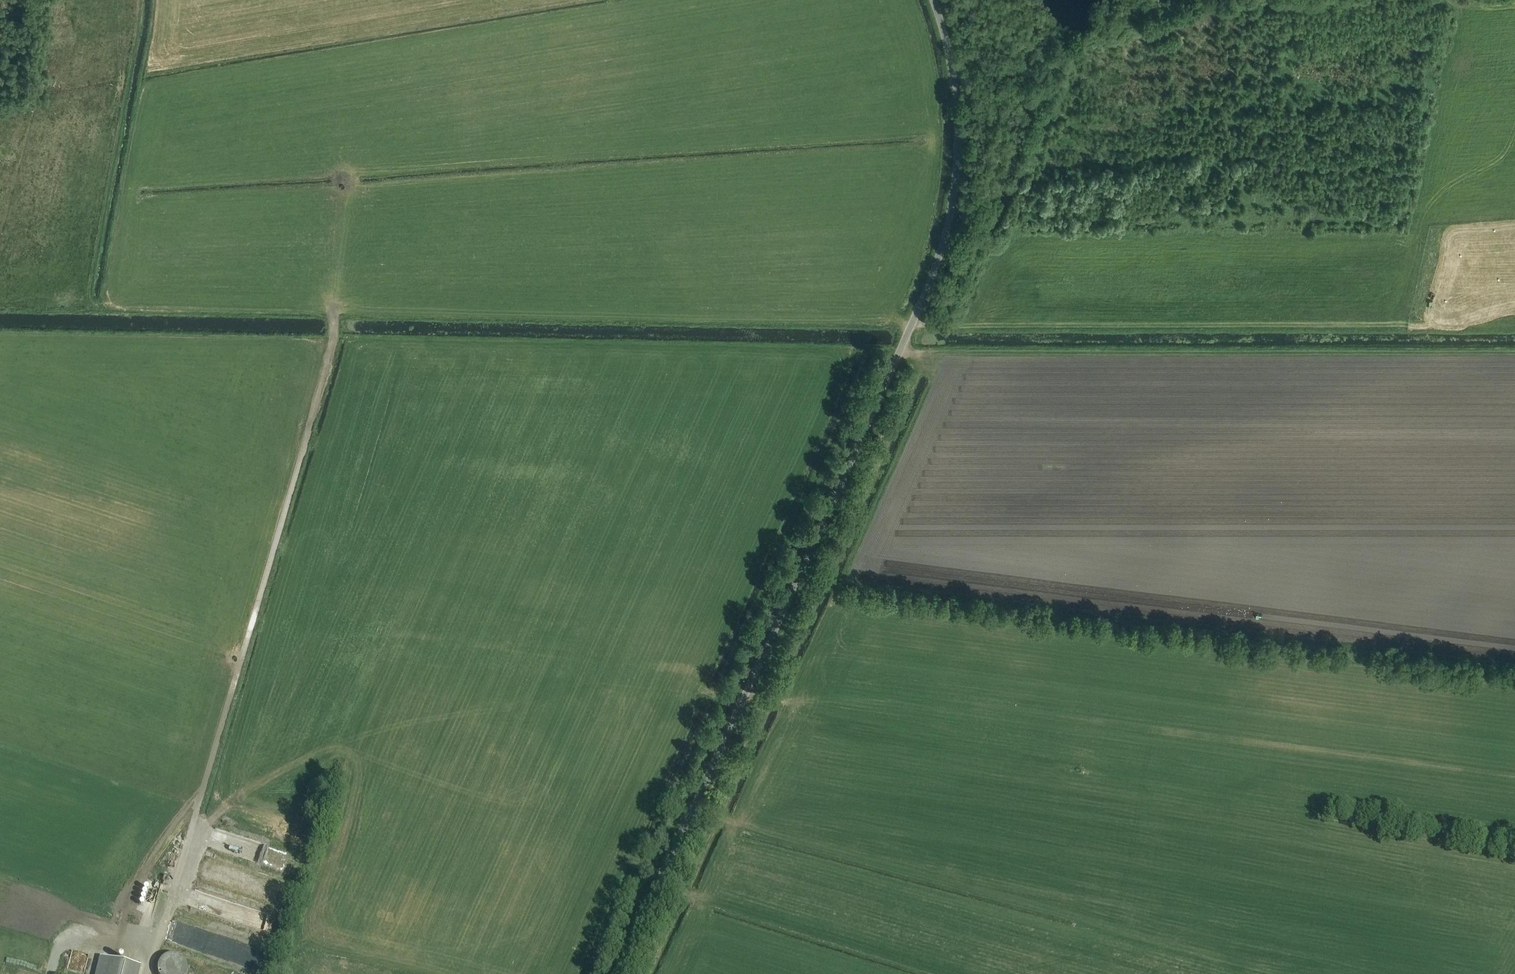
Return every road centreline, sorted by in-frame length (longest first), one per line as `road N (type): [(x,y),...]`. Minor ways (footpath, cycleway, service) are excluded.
road 1 (unclassified): [(618,973),(911,327),(947,230),(959,153),(954,80),(933,0)]

